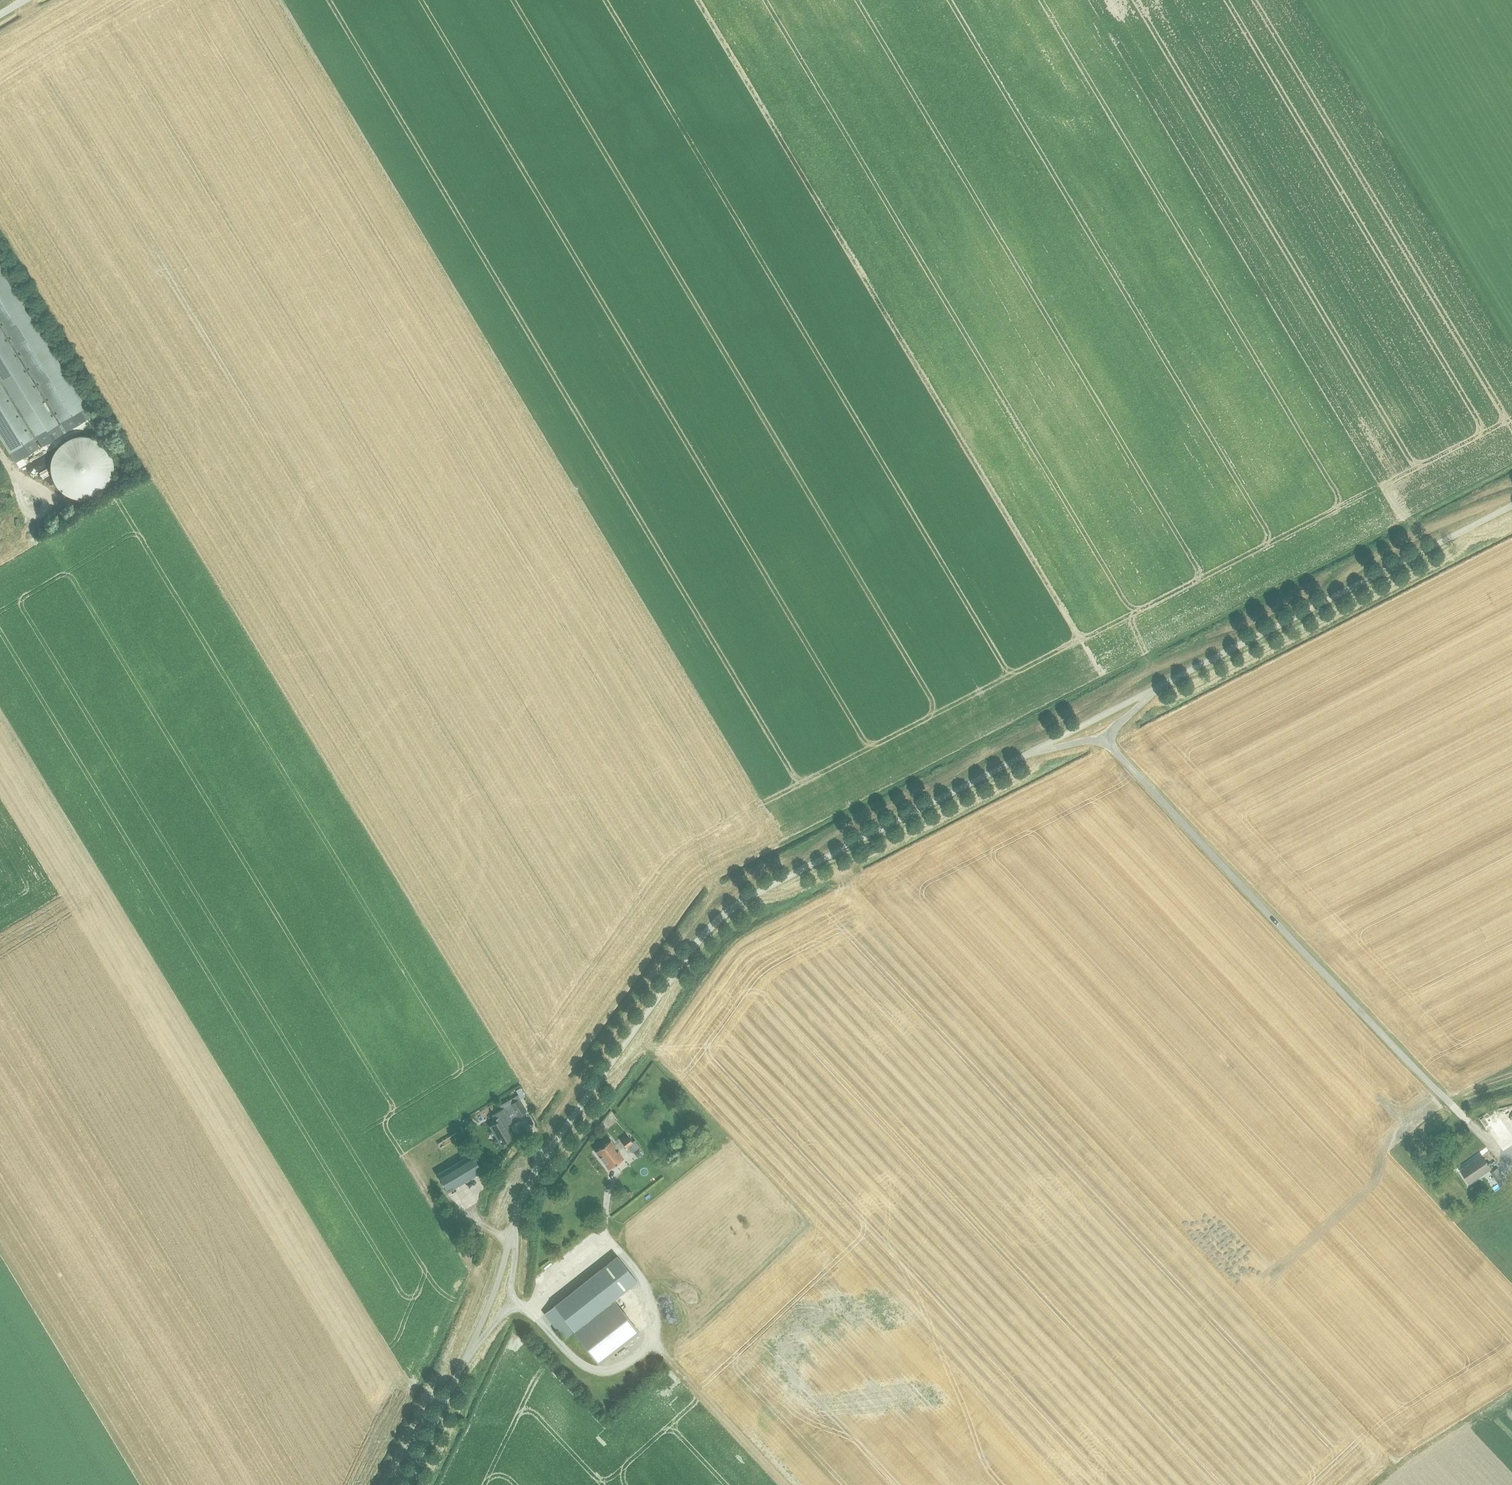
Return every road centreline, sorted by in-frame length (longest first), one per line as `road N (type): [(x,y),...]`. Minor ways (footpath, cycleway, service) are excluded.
road 1 (unclassified): [(407,1484),(486,1310),(533,1176),(718,921),(747,898),(1511,505)]

